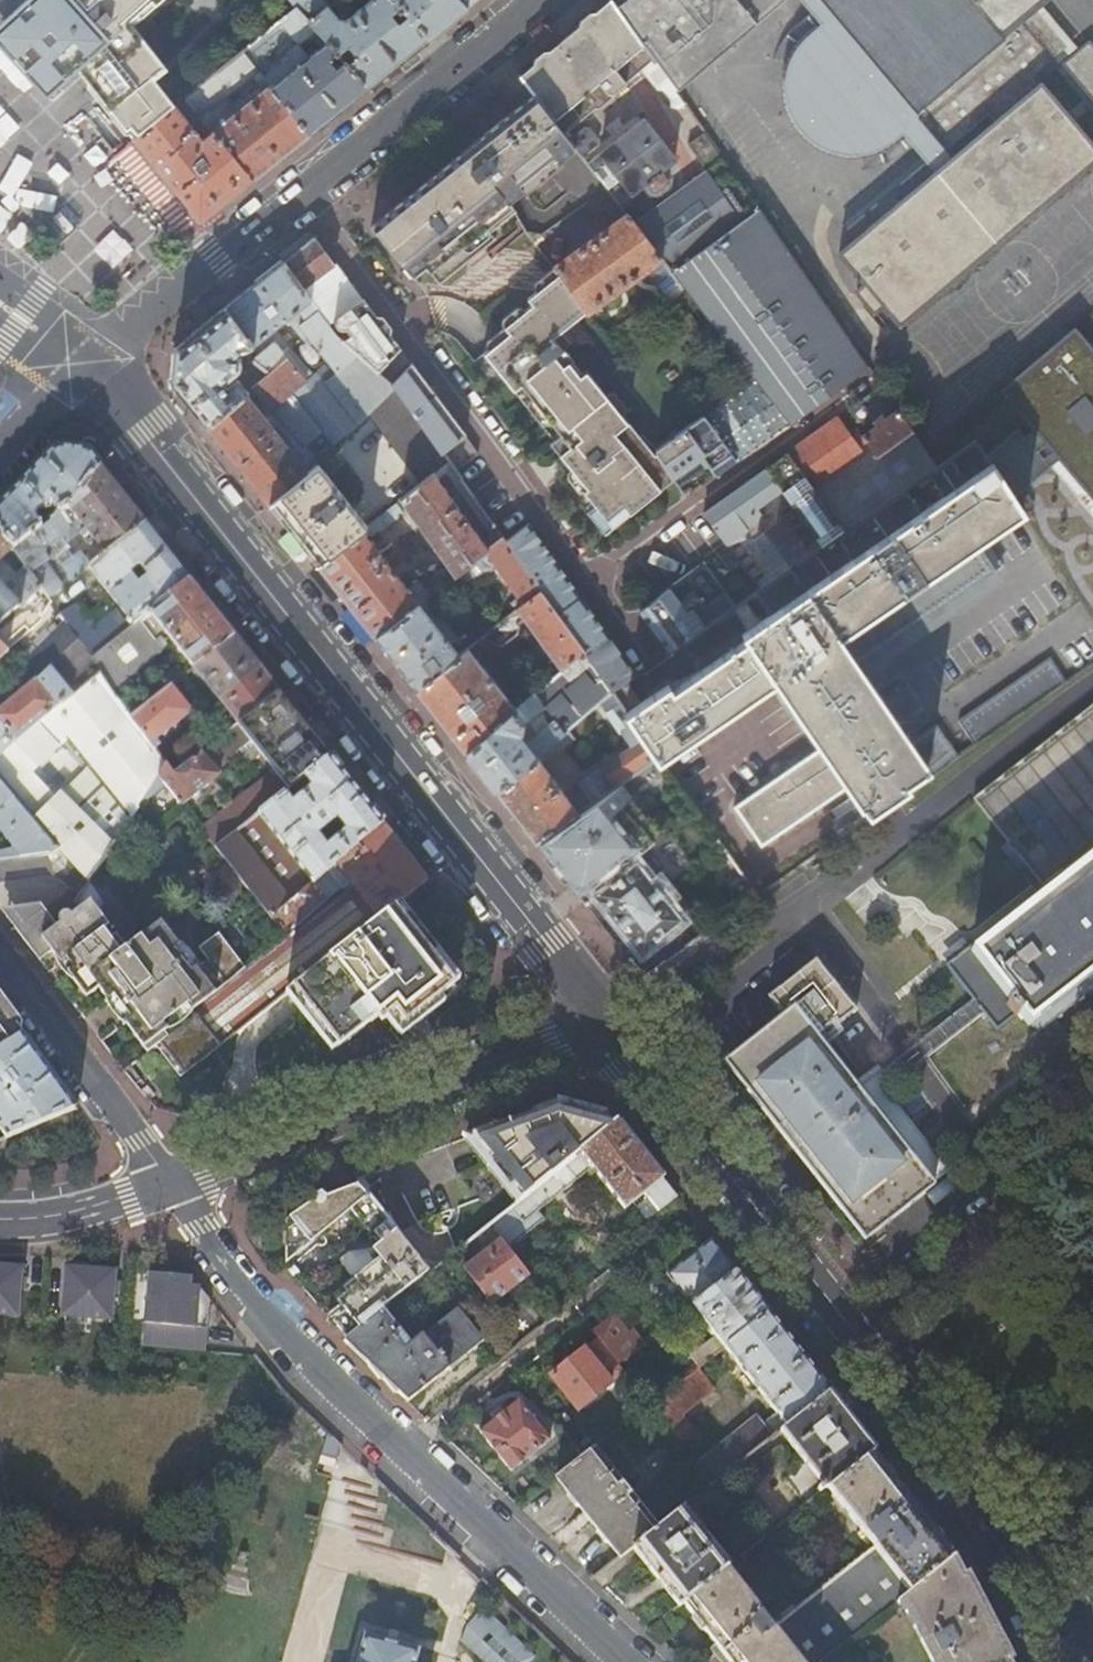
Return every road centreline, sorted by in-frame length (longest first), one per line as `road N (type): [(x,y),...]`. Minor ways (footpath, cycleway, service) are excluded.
road 1 (residential): [(304,193),(591,582),(867,382)]
road 2 (secondary): [(90,374),(600,1018)]
road 3 (secondary): [(600,1018),(1092,1642)]
road 4 (residential): [(639,1661),(297,1348),(172,1186)]
road 5 (tertiary): [(172,1186),(600,1018)]
road 6 (primary): [(538,0),(304,193)]
road 7 (residential): [(0,963),(172,1186)]
road 8 (primary): [(304,193),(90,374)]
road 9 (tertiary): [(0,1218),(73,1215),(172,1186)]
road 10 (primary): [(90,374),(0,454)]

